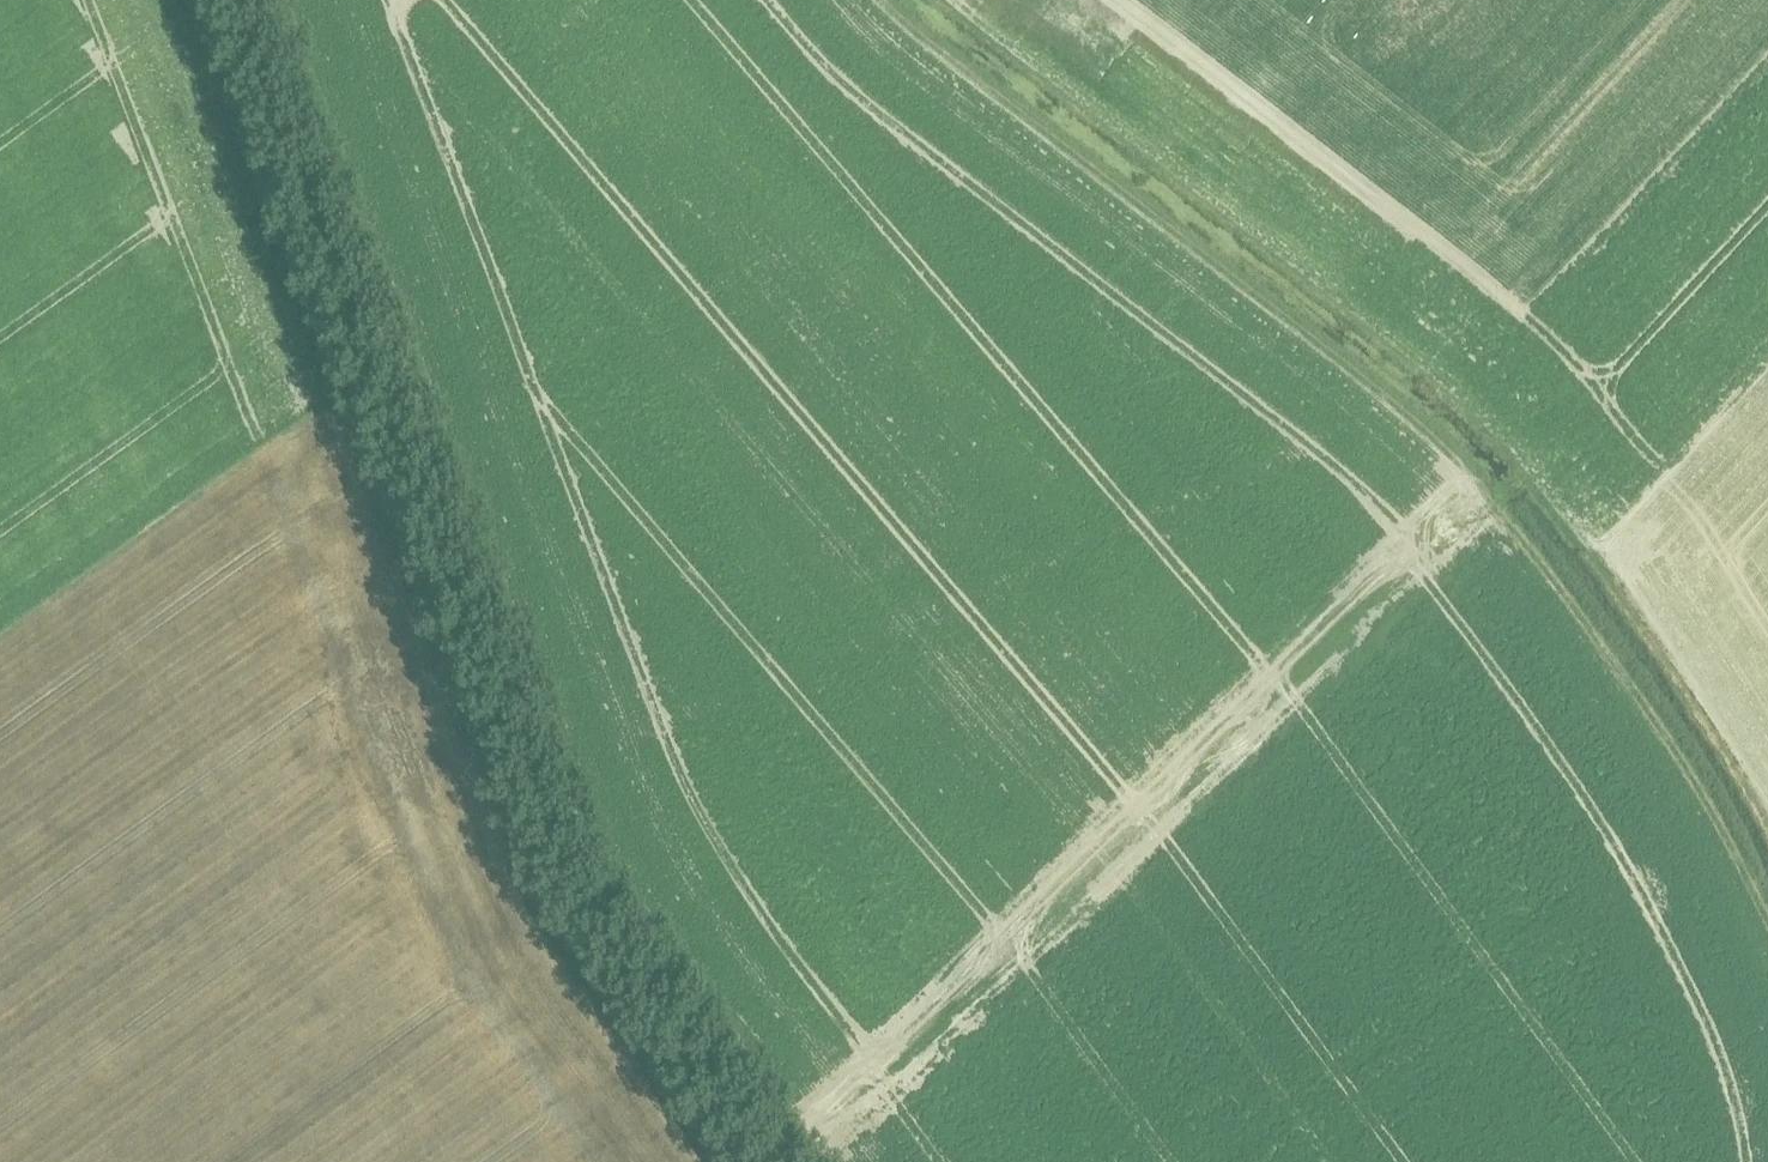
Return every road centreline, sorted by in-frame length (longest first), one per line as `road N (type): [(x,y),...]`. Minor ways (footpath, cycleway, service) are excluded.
road 1 (unclassified): [(799,1161),(634,938),(592,863),(261,0)]

